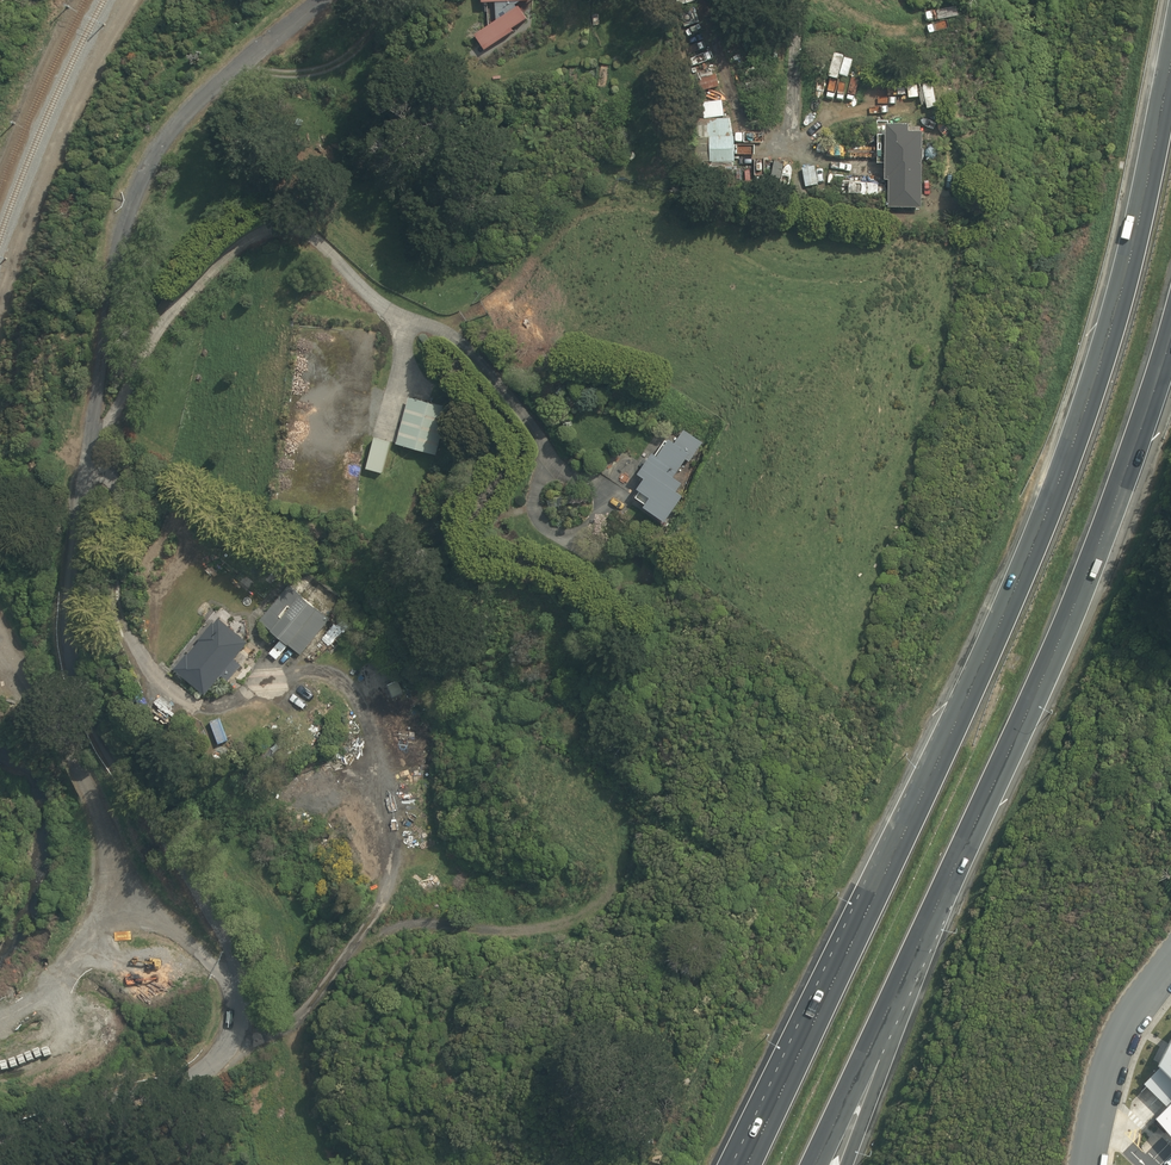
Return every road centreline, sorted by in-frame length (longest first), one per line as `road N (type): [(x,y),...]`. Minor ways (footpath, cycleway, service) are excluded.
road 1 (residential): [(0,1141),(172,1096),(216,1071),(237,1037),(240,992),(224,940),(102,752),(65,643),(110,270),(131,194),(214,82),(314,0)]
road 2 (motorway): [(739,1164),(1015,592),(1091,394),(1170,69)]
road 3 (motorway): [(1170,331),(1071,614),(934,912)]
road 4 (track): [(238,1025),(194,944),(127,881),(0,629)]
road 5 (track): [(0,301),(81,82),(128,0)]
road 6 (motorway): [(934,912),(813,1164)]
road 7 (motorway): [(934,912),(846,1164)]
road 8 (unclassified): [(1170,961),(1118,1042),(1087,1164)]
road 9 (track): [(170,923),(150,919),(96,934),(74,961),(0,1017)]

